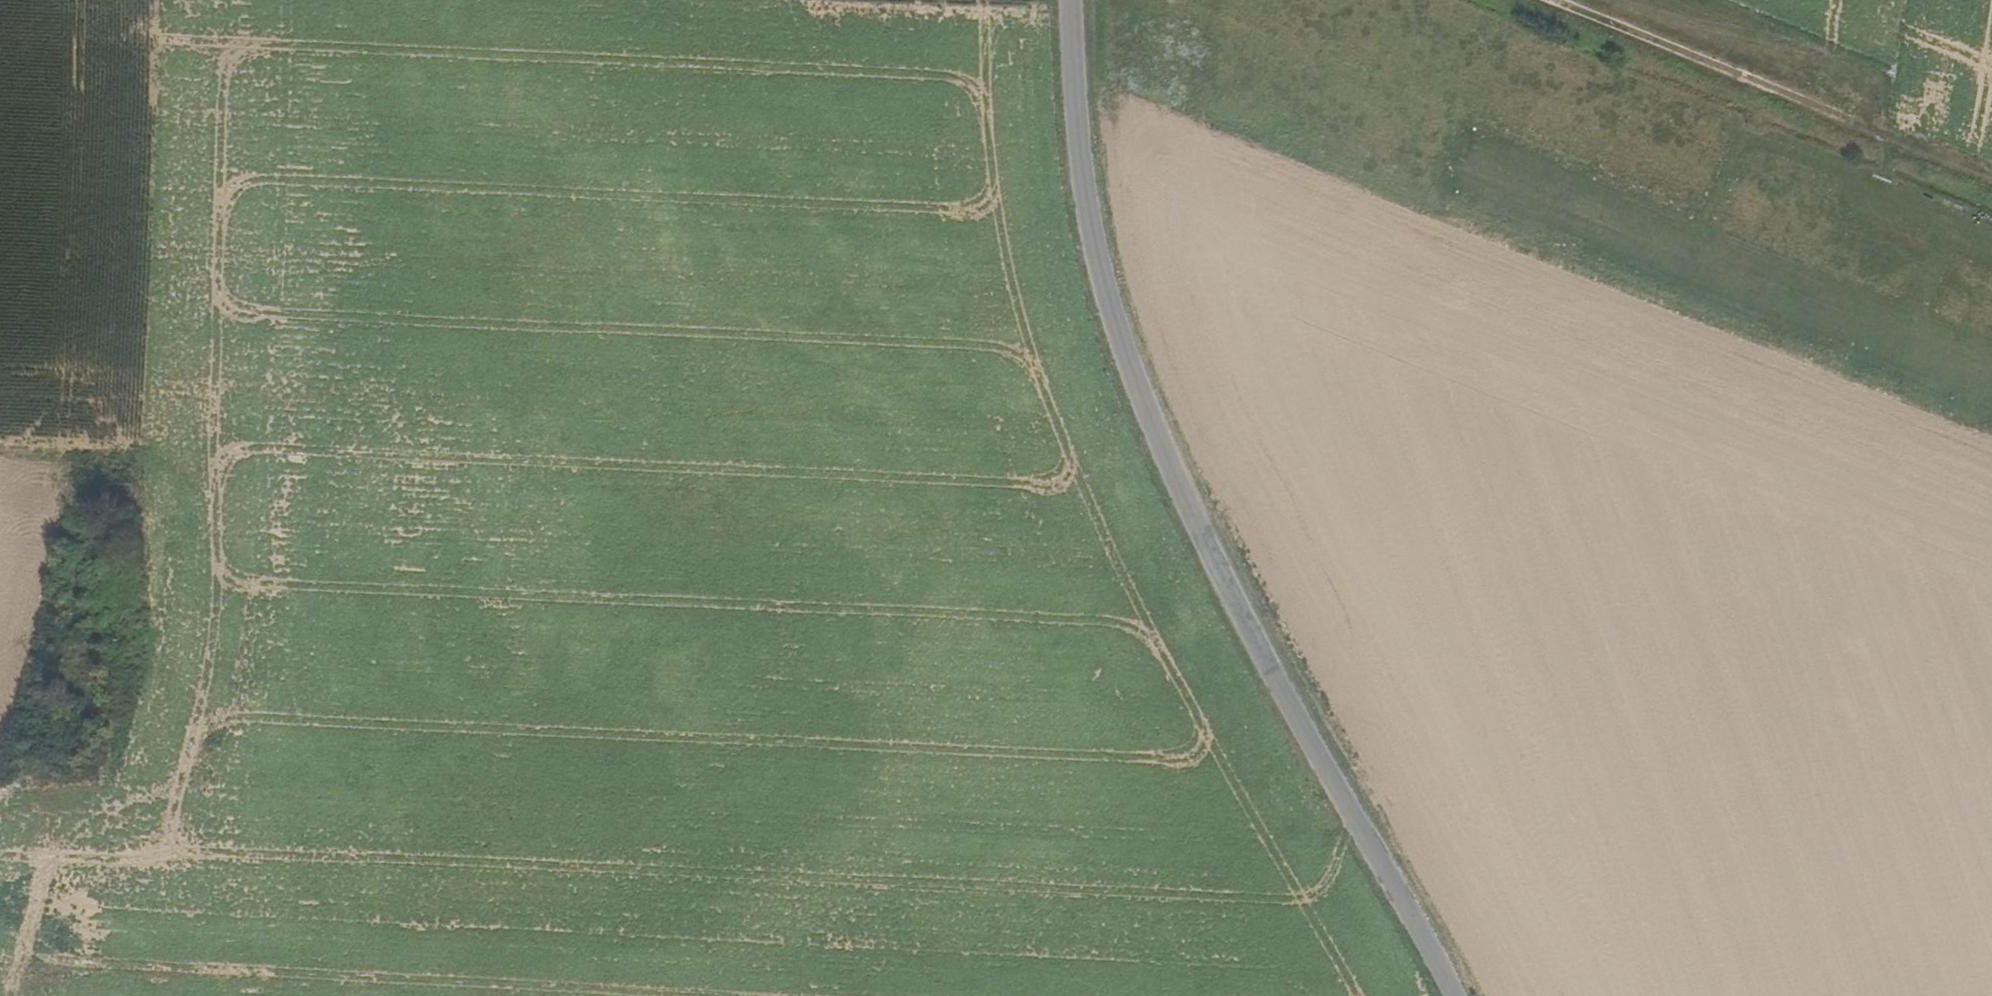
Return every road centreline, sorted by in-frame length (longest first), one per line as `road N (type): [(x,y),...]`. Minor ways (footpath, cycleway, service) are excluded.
road 1 (unclassified): [(1460,995),(1260,639),(1140,395),(1075,59),(1074,0)]
road 2 (track): [(1991,174),(1553,0)]

